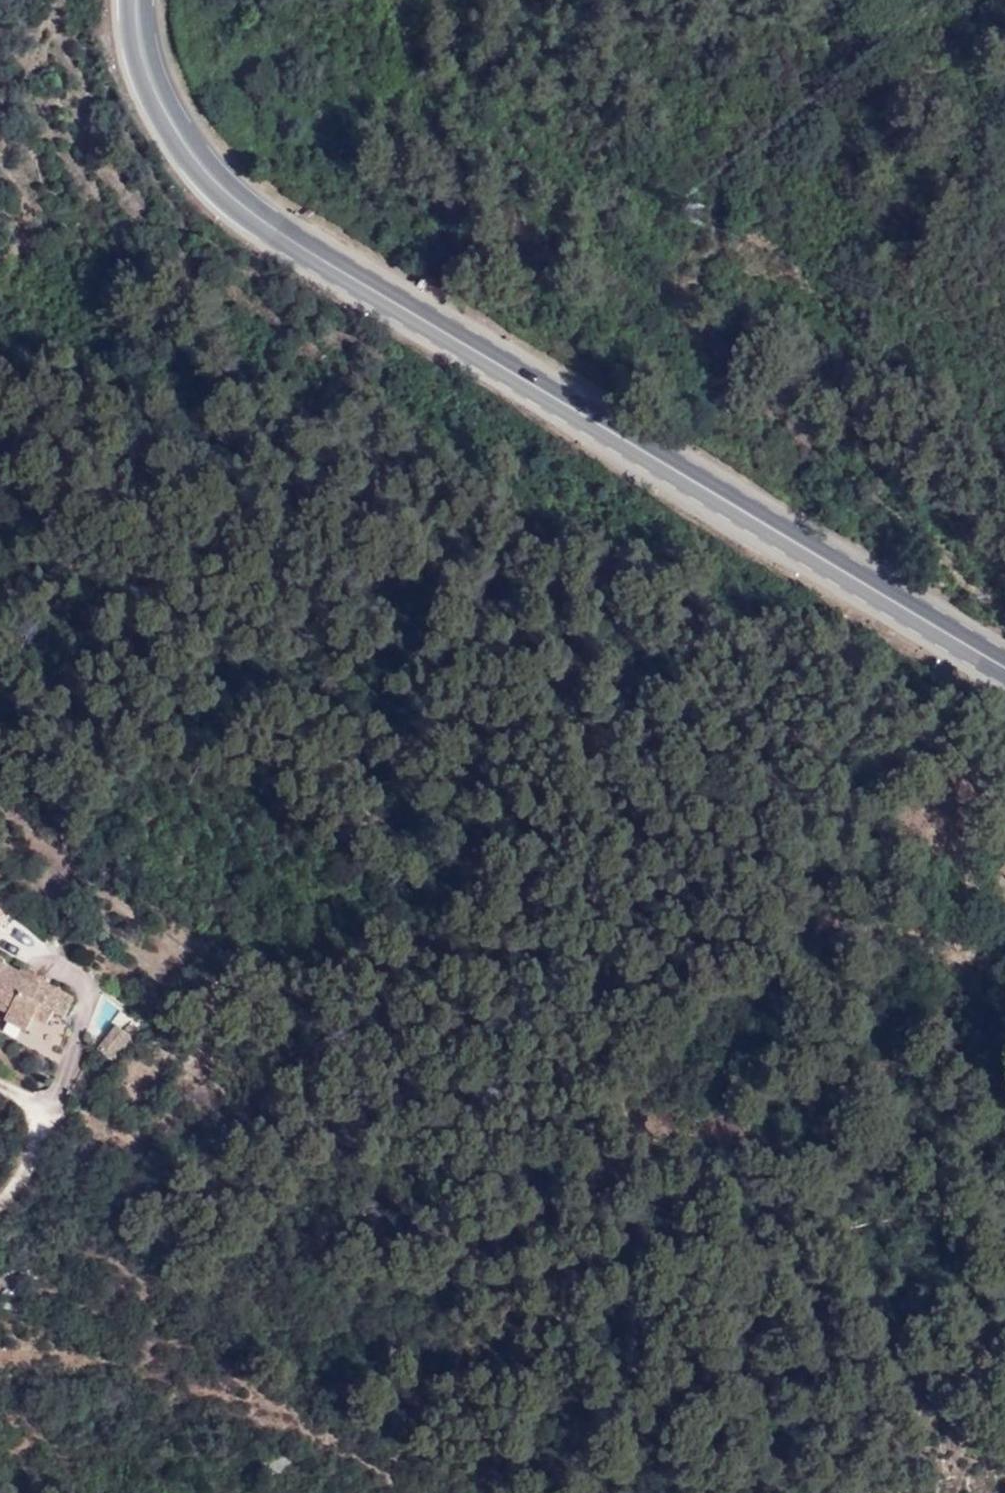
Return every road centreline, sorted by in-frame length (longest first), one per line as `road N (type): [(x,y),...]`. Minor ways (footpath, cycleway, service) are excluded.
road 1 (primary): [(1004,664),(275,230),(217,182),(173,130),(149,77),(139,0)]

